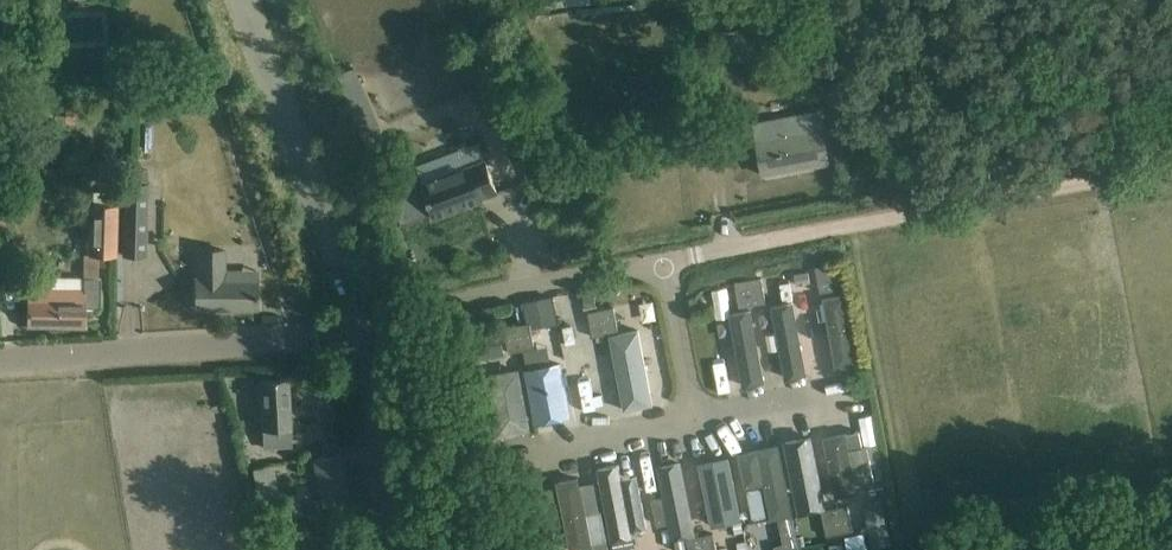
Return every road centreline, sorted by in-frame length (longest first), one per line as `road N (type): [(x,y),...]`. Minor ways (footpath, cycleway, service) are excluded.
road 1 (unclassified): [(357,317),(391,298),(841,216)]
road 2 (unclassified): [(0,363),(328,334),(357,317)]
road 3 (unclassified): [(357,317),(240,0)]
road 4 (track): [(841,216),(1171,157)]
road 5 (unclassified): [(397,549),(357,317)]

